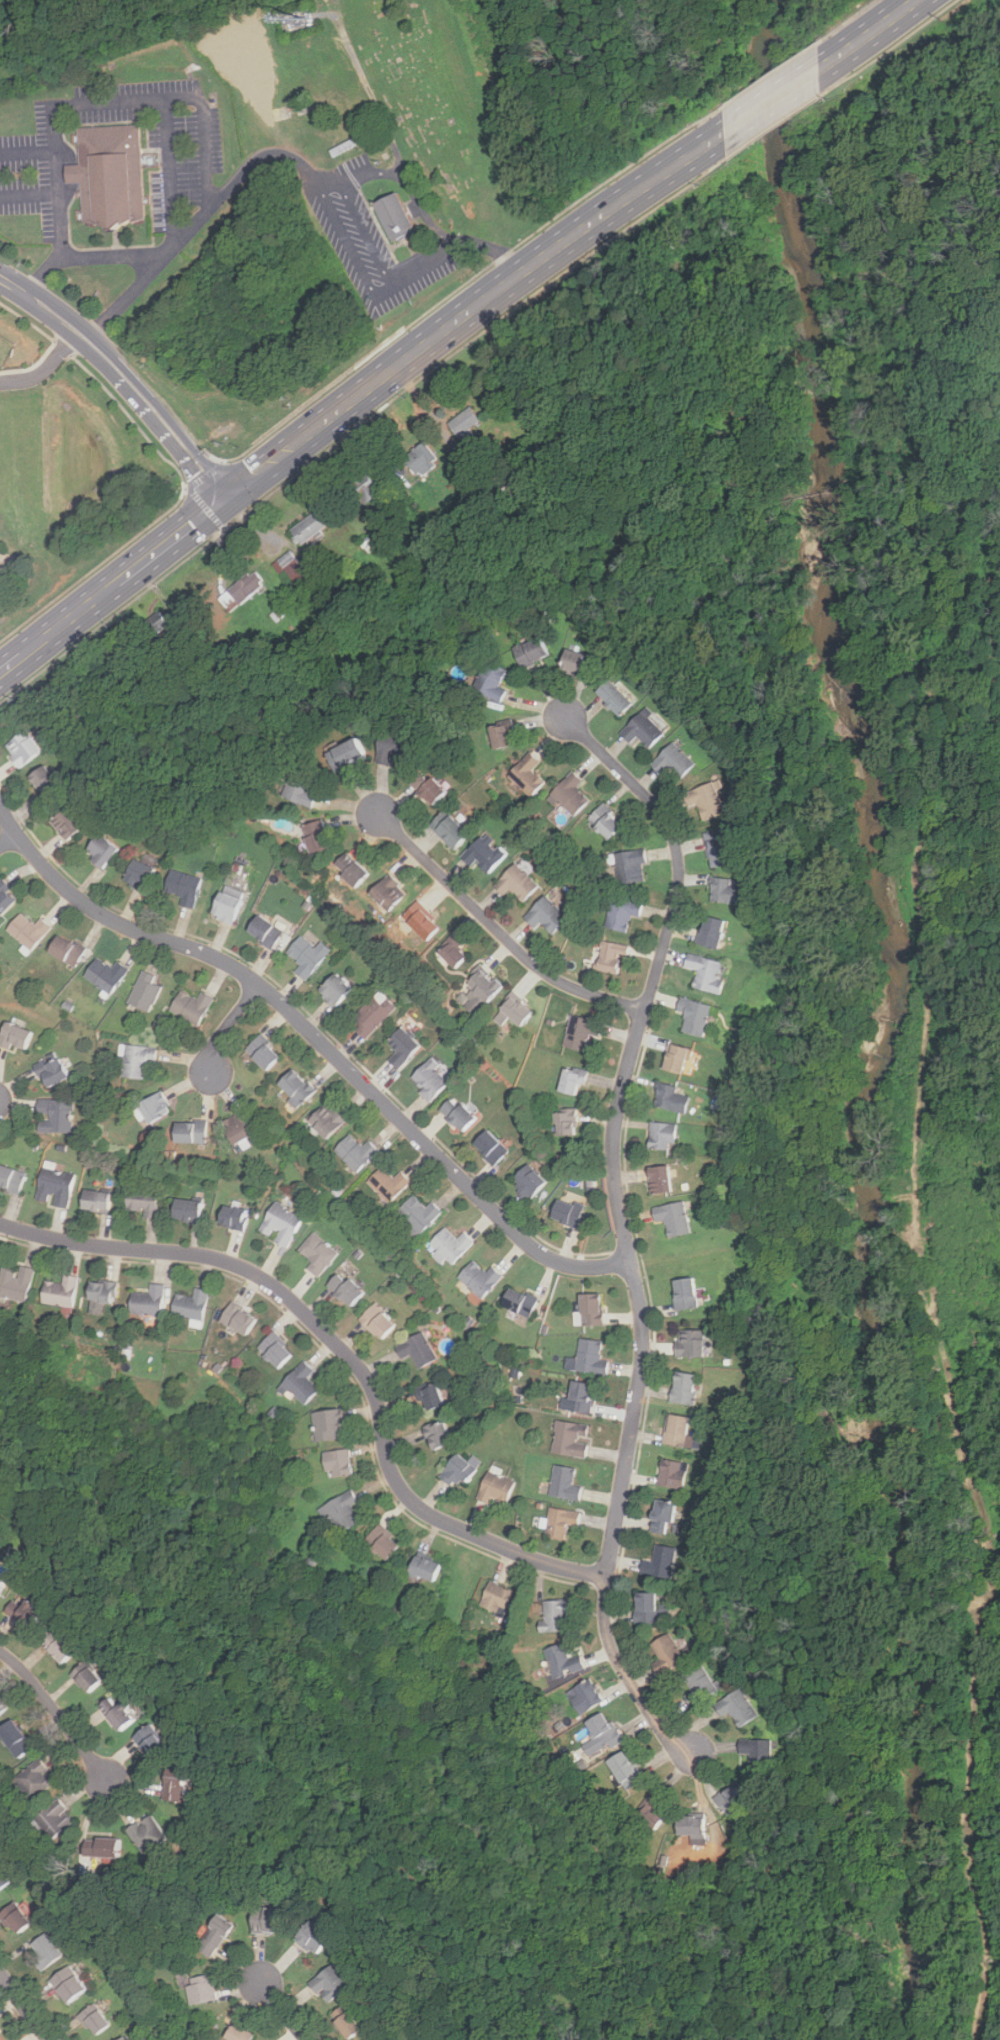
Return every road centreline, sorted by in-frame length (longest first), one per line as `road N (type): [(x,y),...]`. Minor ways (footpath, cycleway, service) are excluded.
road 1 (residential): [(564,715),(654,803),(679,863),(677,898),(615,1120),(617,1200),(644,1336),(606,1628),(664,1732),(699,1752)]
road 2 (primary): [(0,673),(460,316),(726,134)]
road 3 (residential): [(0,810),(43,864),(106,917),(214,955),(277,998),(532,1247),(586,1266),(630,1259)]
road 4 (residential): [(608,1576),(548,1563),(420,1506),(391,1468),(371,1381),(258,1274),(208,1255),(76,1241),(0,1222)]
road 5 (residential): [(645,1009),(545,972),(378,811)]
road 6 (tertiary): [(226,497),(214,470),(116,357),(67,320)]
road 7 (tertiary): [(67,320),(226,497)]
road 8 (residential): [(0,1649),(111,1781)]

